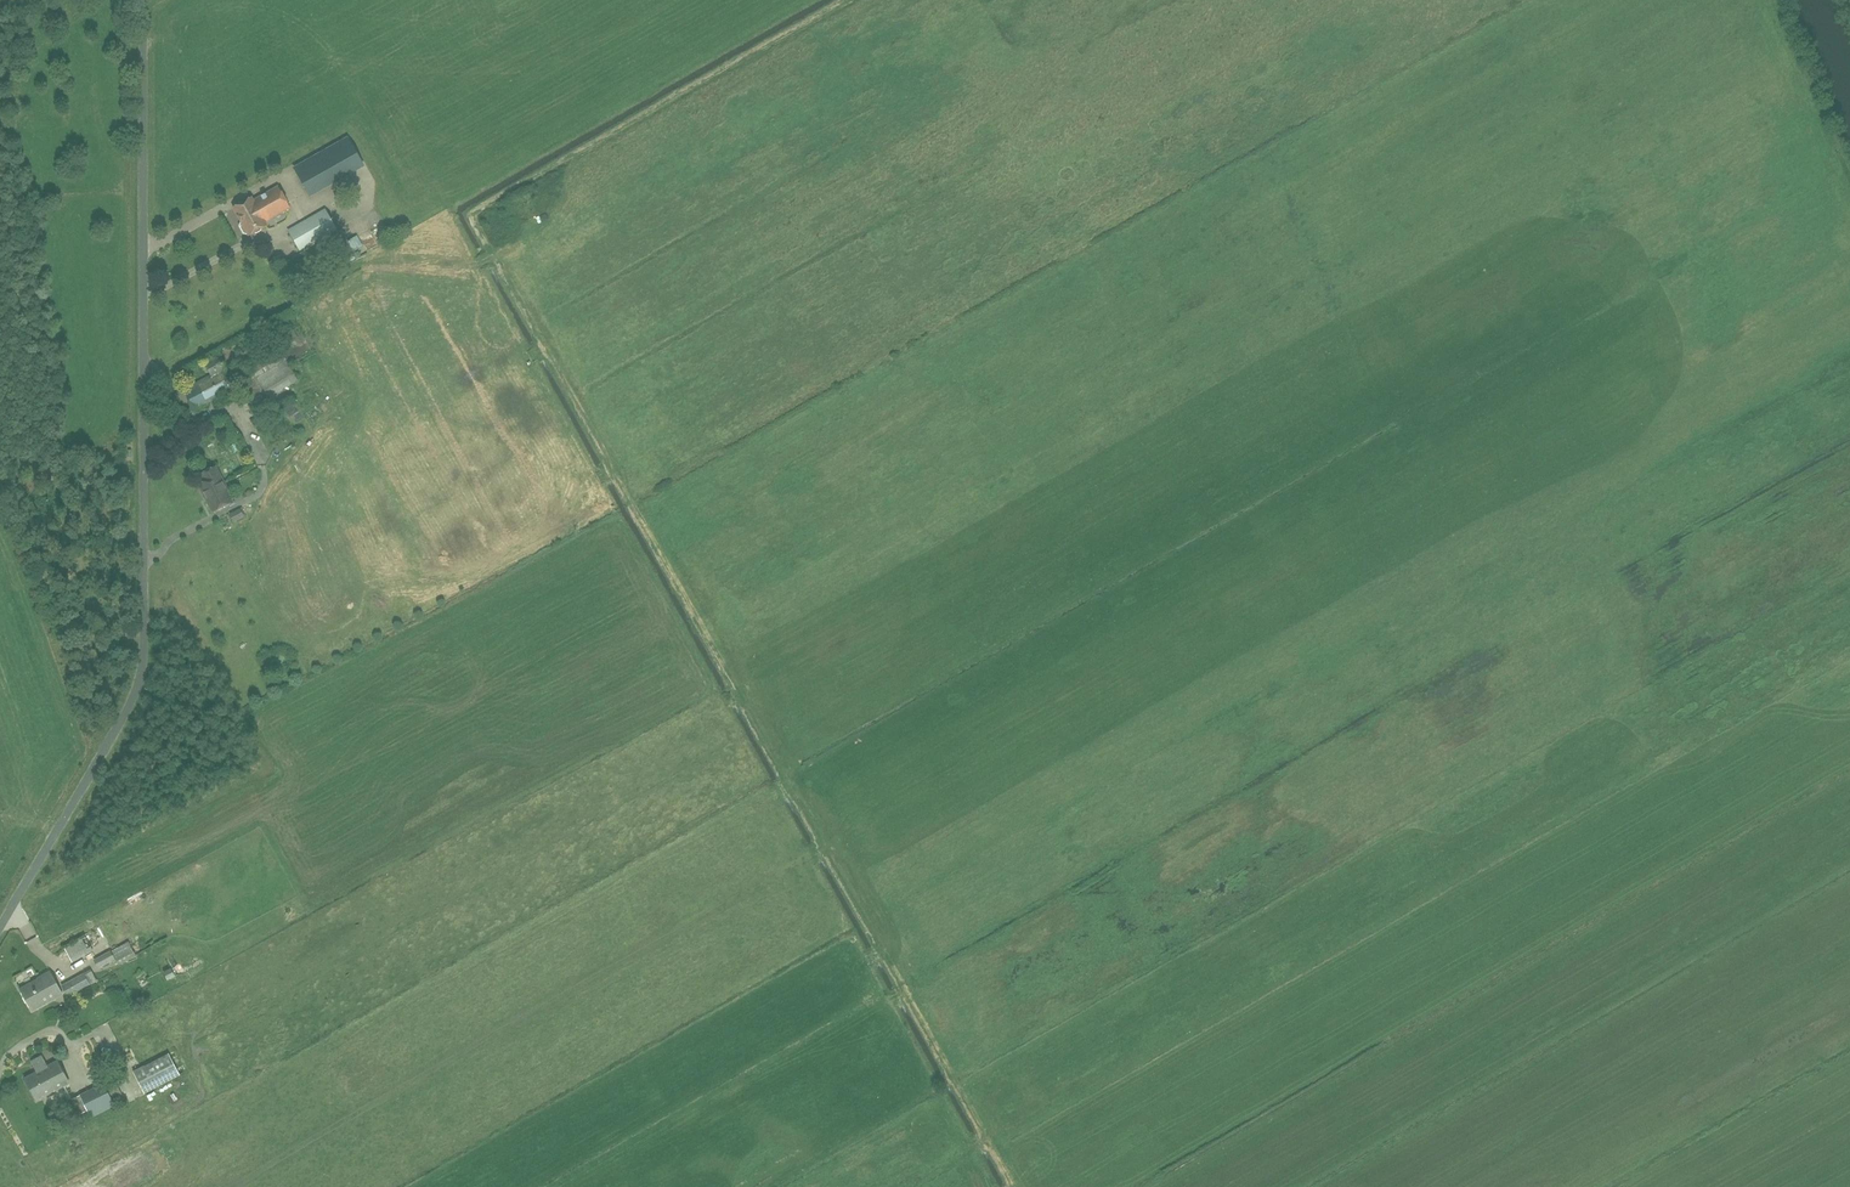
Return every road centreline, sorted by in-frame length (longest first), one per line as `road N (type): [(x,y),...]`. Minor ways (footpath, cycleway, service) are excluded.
road 1 (unclassified): [(0,927),(130,706),(143,664),(143,0)]

